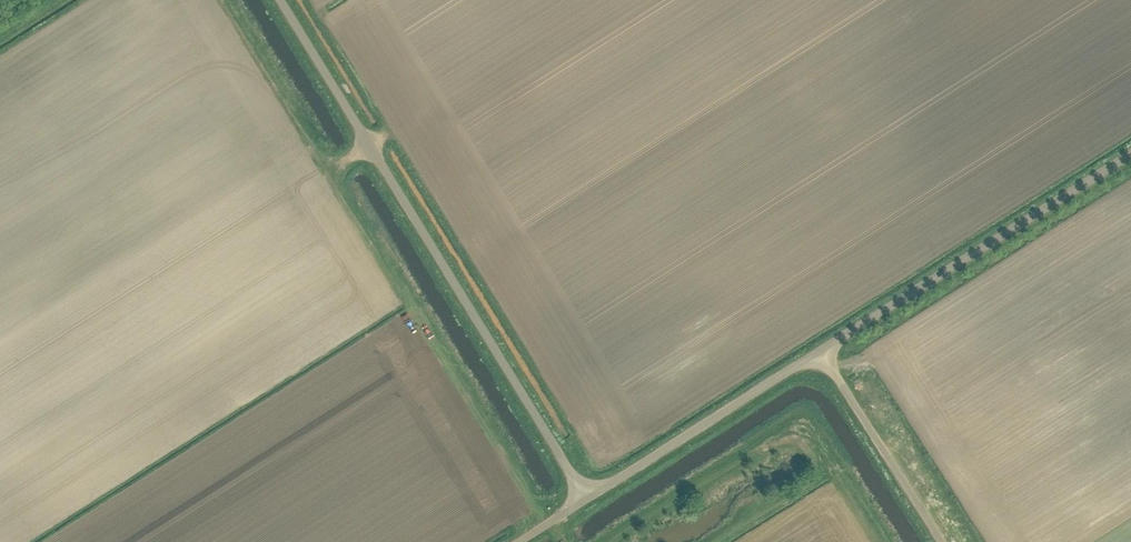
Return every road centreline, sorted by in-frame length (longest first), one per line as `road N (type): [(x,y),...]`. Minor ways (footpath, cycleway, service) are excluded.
road 1 (unclassified): [(588,498),(280,0)]
road 2 (unclassified): [(819,352),(1130,154)]
road 3 (unclassified): [(588,498),(819,352)]
road 4 (unclassified): [(940,541),(819,352)]

